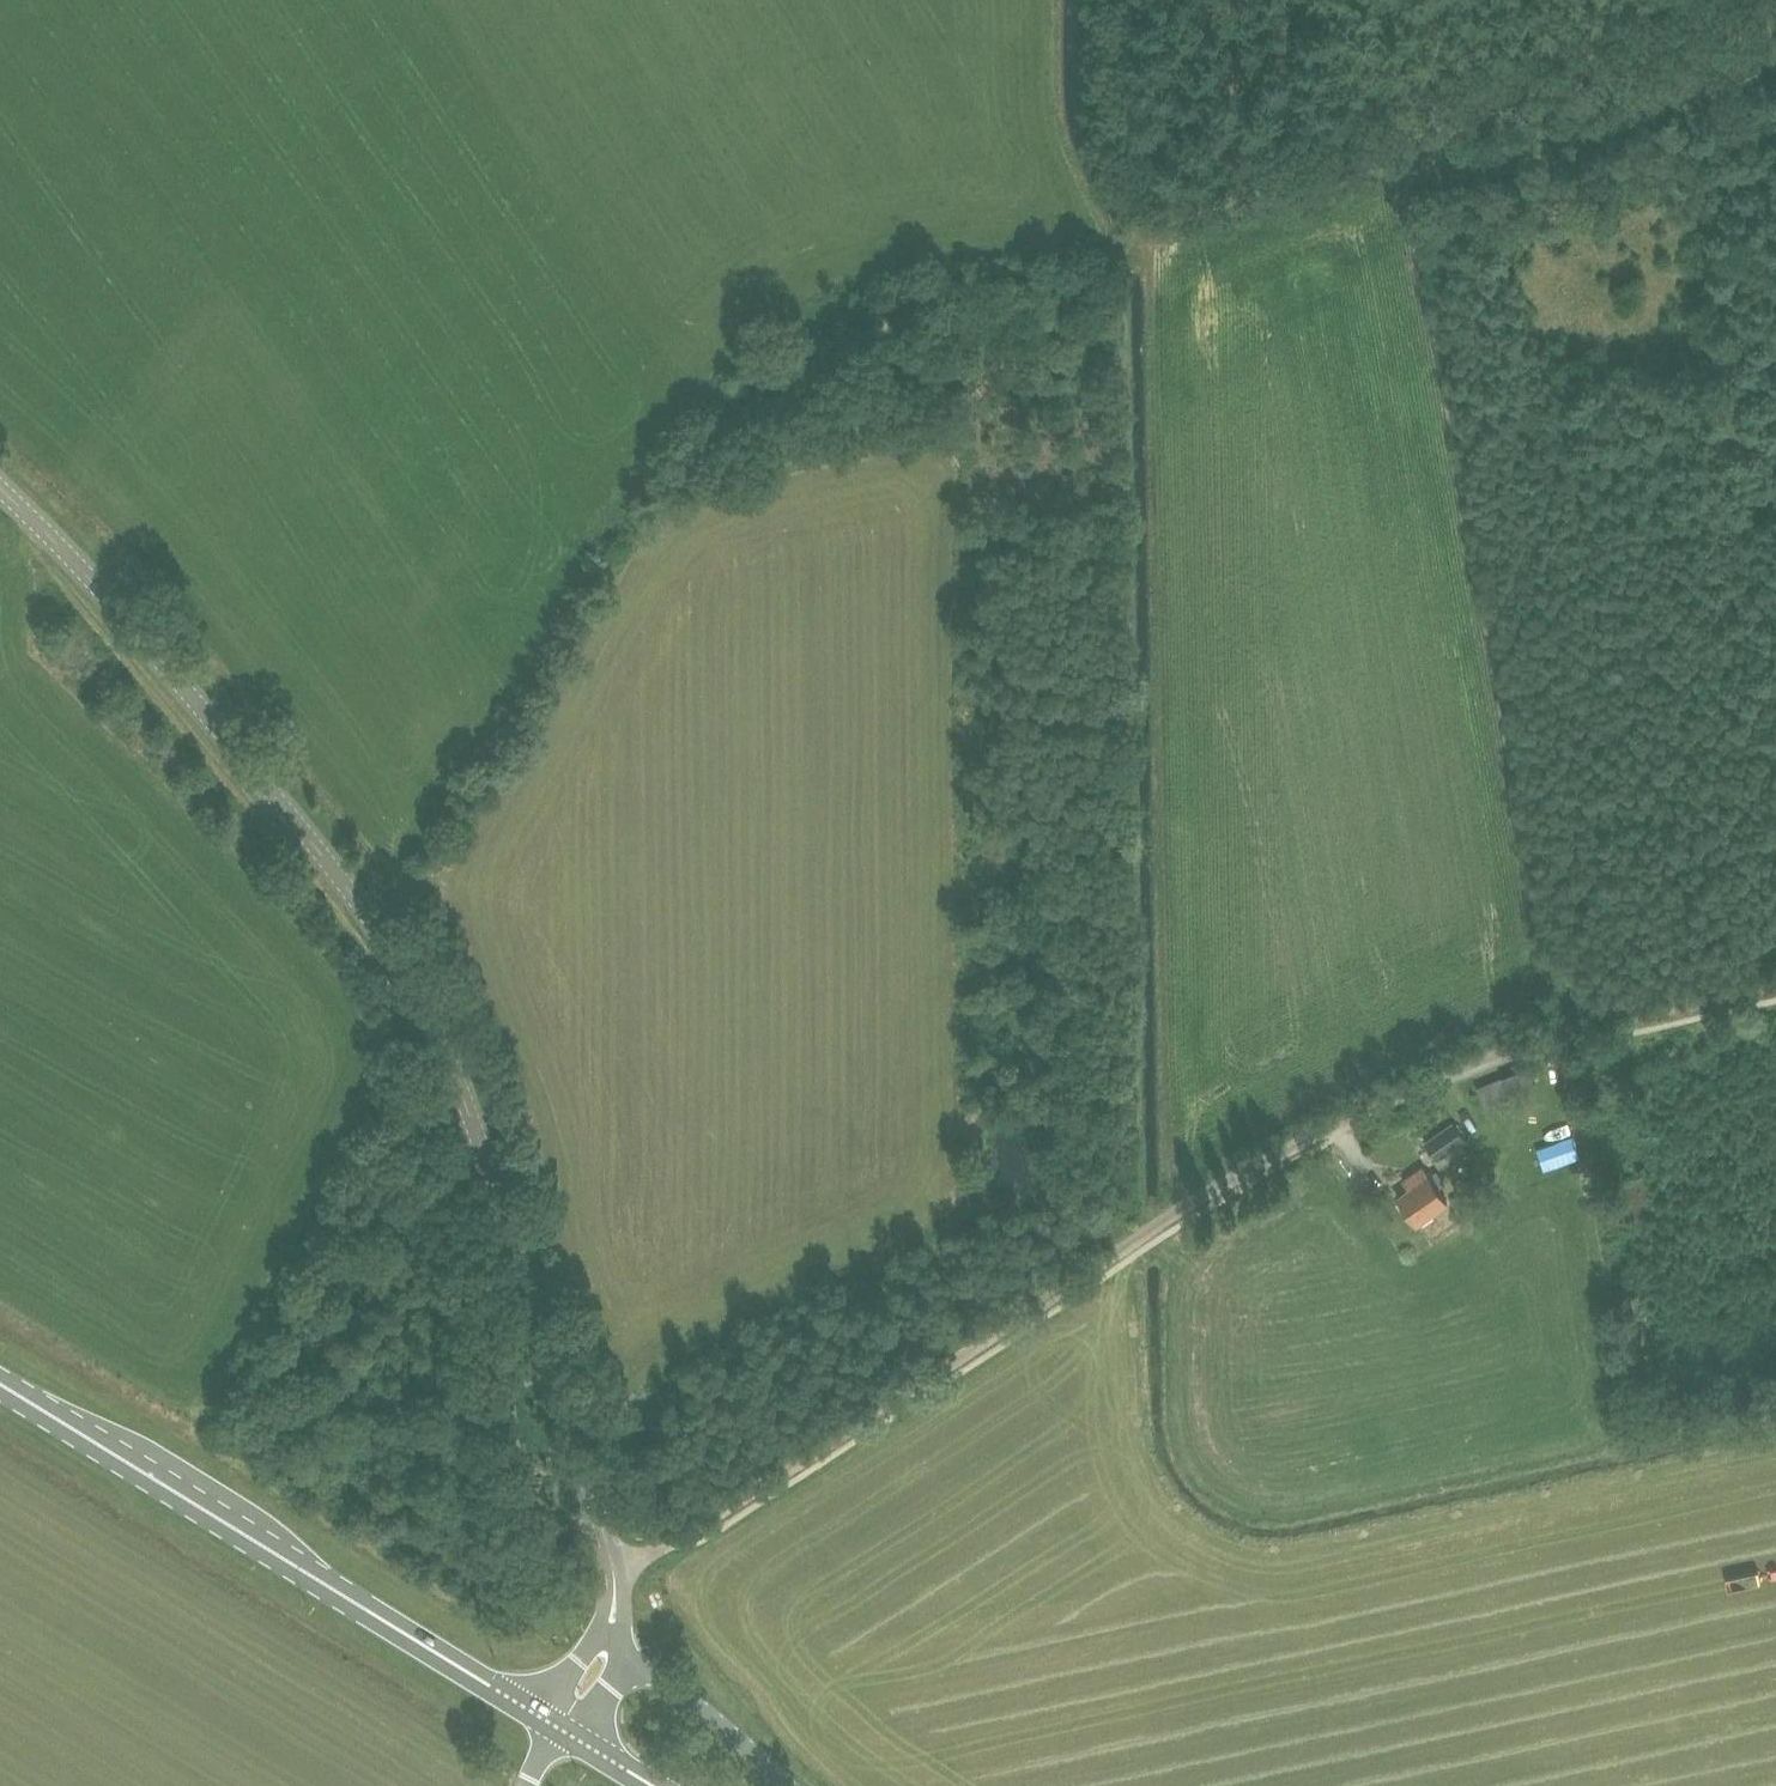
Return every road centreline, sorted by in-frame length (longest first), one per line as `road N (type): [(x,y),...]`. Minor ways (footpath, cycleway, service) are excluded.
road 1 (unclassified): [(614,1569),(471,1104),(427,1003),(377,913),(114,571),(0,454)]
road 2 (primary): [(559,1728),(0,1383)]
road 3 (track): [(667,1545),(1143,1239)]
road 4 (track): [(1271,1158),(1402,1089),(1516,1049)]
road 5 (track): [(1516,1049),(1775,986)]
road 6 (unclassified): [(788,1785),(695,1704),(622,1656)]
road 7 (track): [(1143,1239),(1271,1158)]

